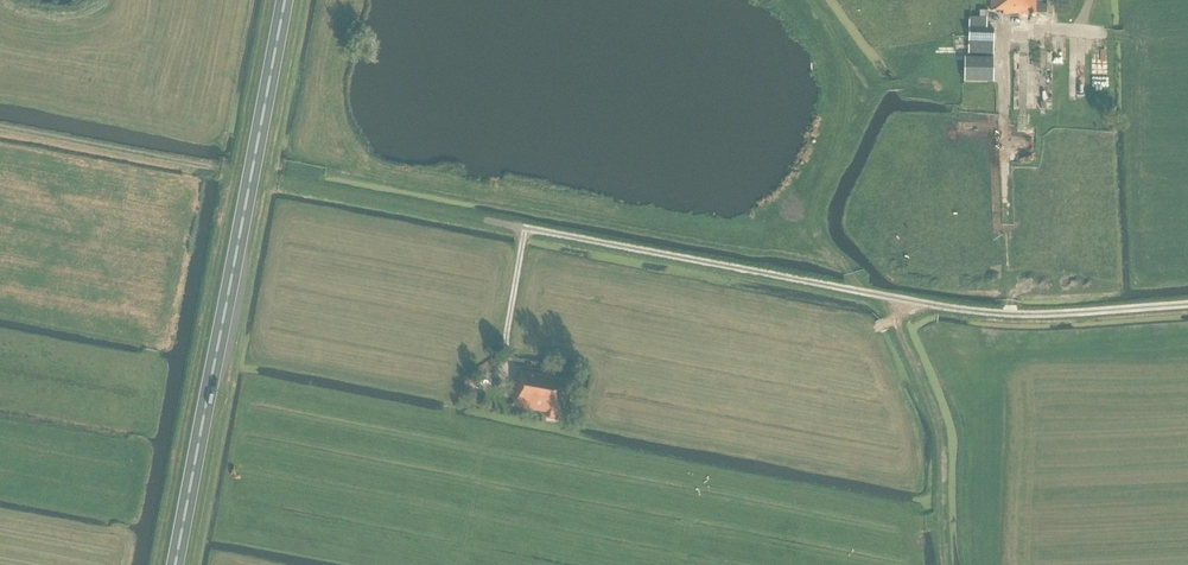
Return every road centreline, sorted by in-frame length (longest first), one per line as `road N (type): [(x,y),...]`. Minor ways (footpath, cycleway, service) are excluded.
road 1 (trunk): [(176,564),(285,0)]
road 2 (track): [(0,127),(523,233)]
road 3 (track): [(917,371),(978,357),(1006,340),(1007,30),(1080,25)]
road 4 (track): [(523,233),(869,293),(892,314),(917,371)]
road 5 (track): [(946,564),(940,431),(917,371)]
road 6 (track): [(523,233),(504,356)]

